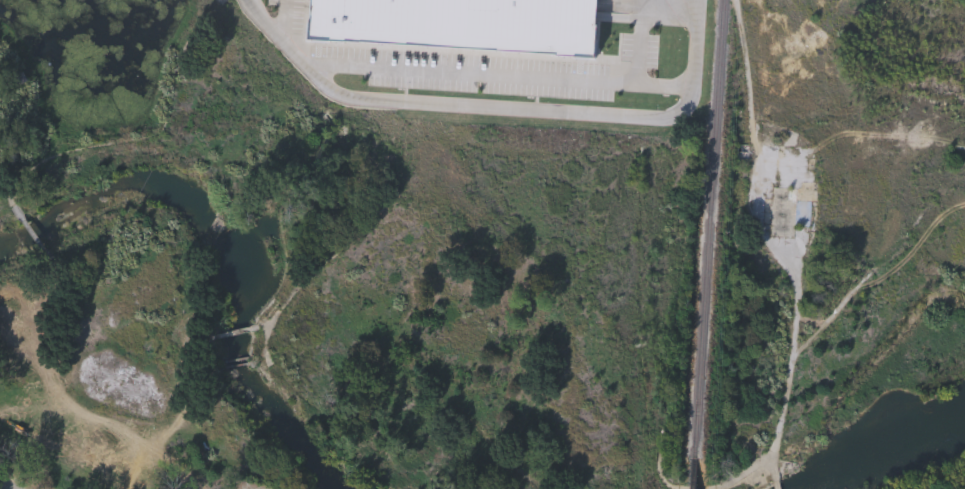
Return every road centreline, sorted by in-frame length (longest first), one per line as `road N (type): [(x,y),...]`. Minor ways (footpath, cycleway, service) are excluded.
road 1 (residential): [(656,119),(341,95),(250,0)]

